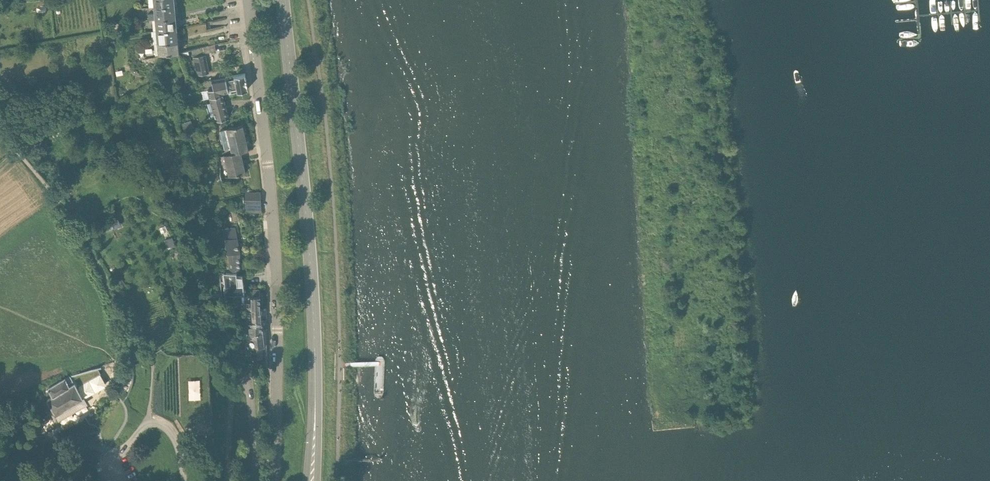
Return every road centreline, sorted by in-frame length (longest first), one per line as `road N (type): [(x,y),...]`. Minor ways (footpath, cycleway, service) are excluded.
road 1 (tertiary): [(308,480),(312,305),(283,0)]
road 2 (unclassified): [(273,480),(275,253),(249,0)]
road 3 (unclassified): [(256,480),(249,396),(237,383),(228,480)]

